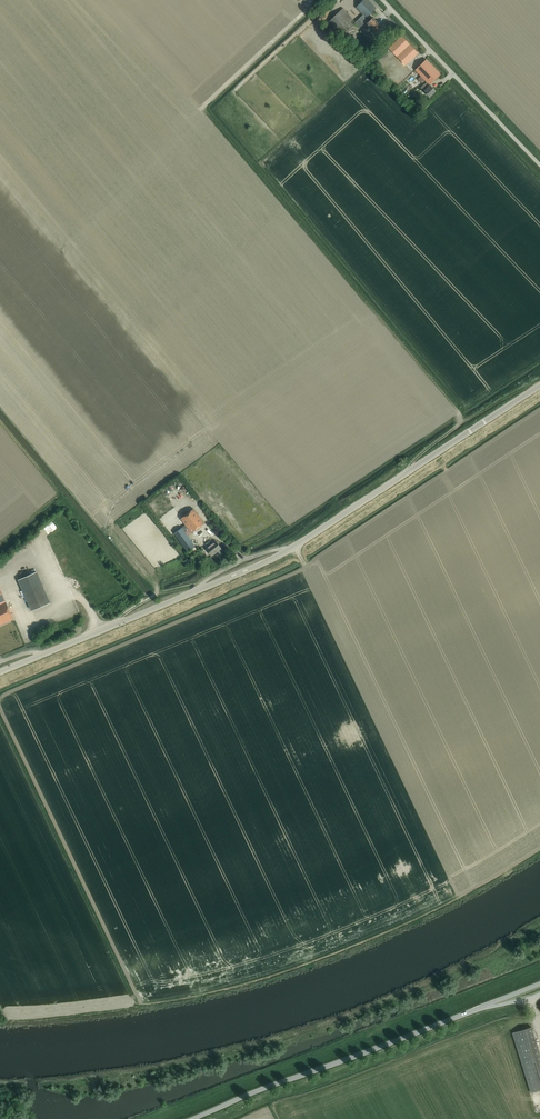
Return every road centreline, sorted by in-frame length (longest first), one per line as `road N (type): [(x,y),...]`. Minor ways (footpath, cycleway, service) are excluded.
road 1 (tertiary): [(0,673),(266,563),(539,385)]
road 2 (unclassified): [(188,1118),(539,983)]
road 3 (unclassified): [(539,162),(384,0)]

